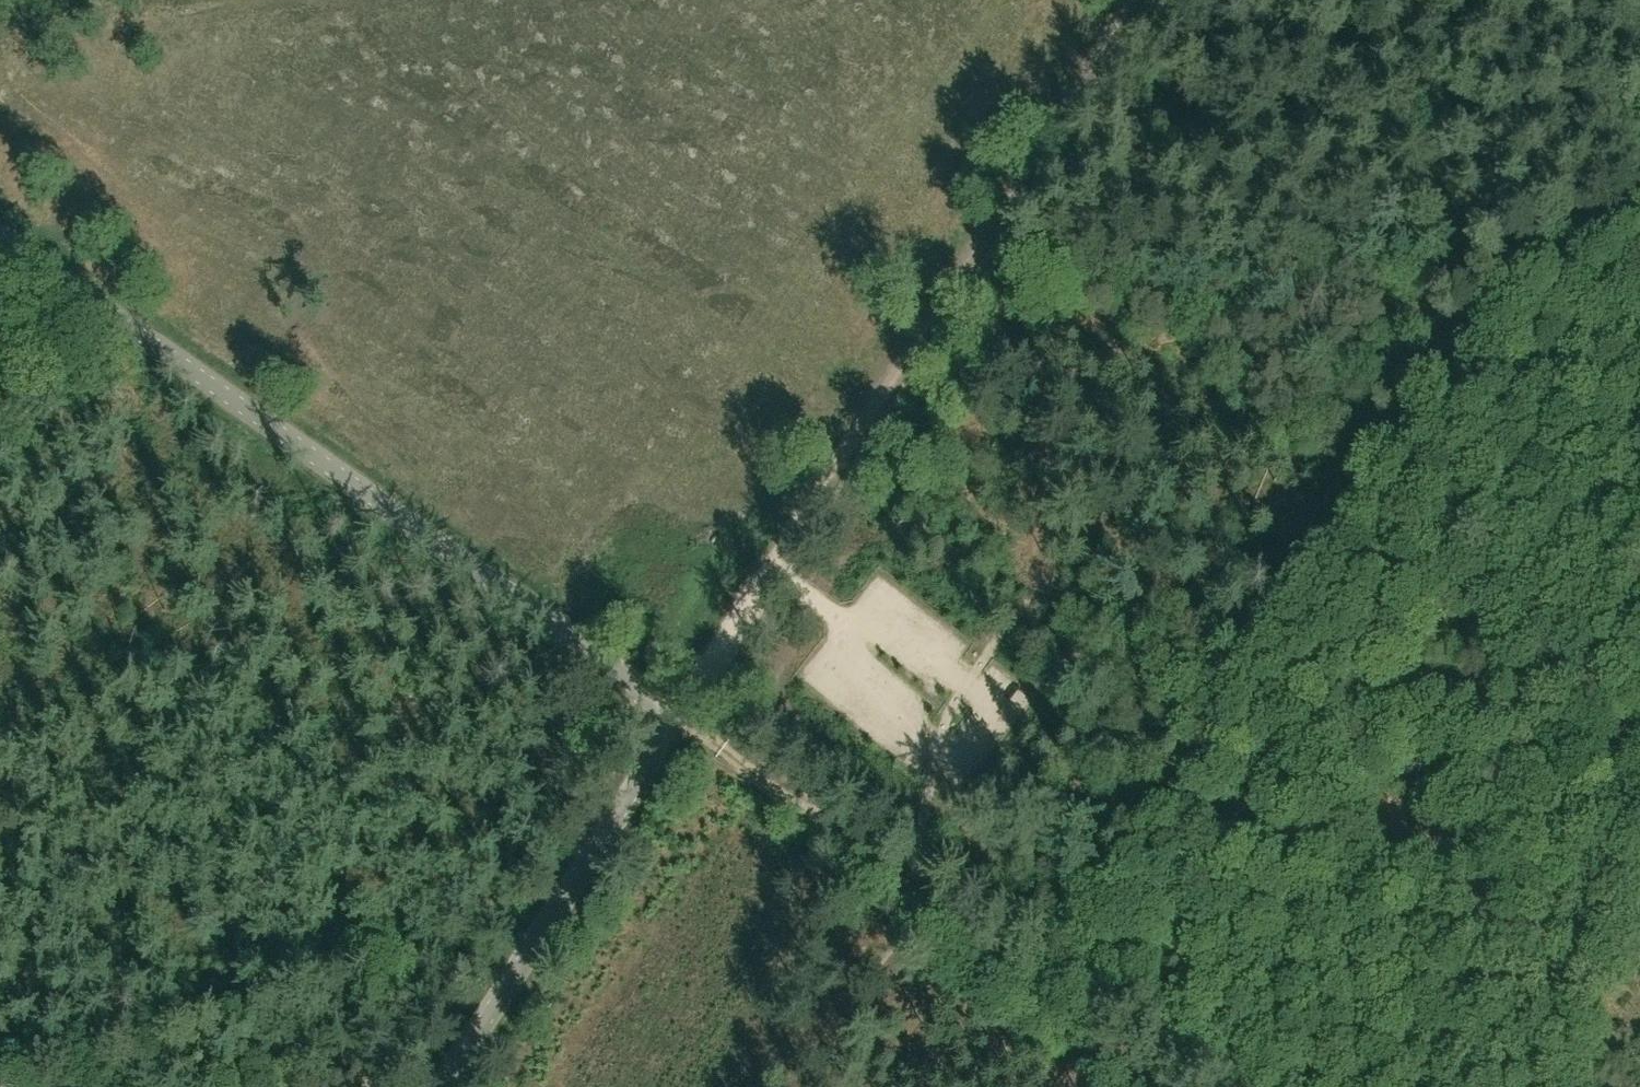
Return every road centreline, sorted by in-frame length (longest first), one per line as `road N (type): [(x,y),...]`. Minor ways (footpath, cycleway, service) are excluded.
road 1 (tertiary): [(653,710),(640,689),(369,499),(0,223)]
road 2 (track): [(1130,0),(770,567)]
road 3 (track): [(1639,795),(1141,950)]
road 4 (tertiary): [(440,1086),(646,767),(653,710)]
road 5 (track): [(915,905),(701,735),(682,722),(655,725)]
road 6 (track): [(1136,1086),(915,905)]
road 7 (track): [(770,567),(859,636),(839,661),(939,743)]
road 8 (track): [(770,567),(689,687)]
road 9 (track): [(967,684),(877,613),(859,636)]
road 10 (track): [(893,957),(862,1086)]

